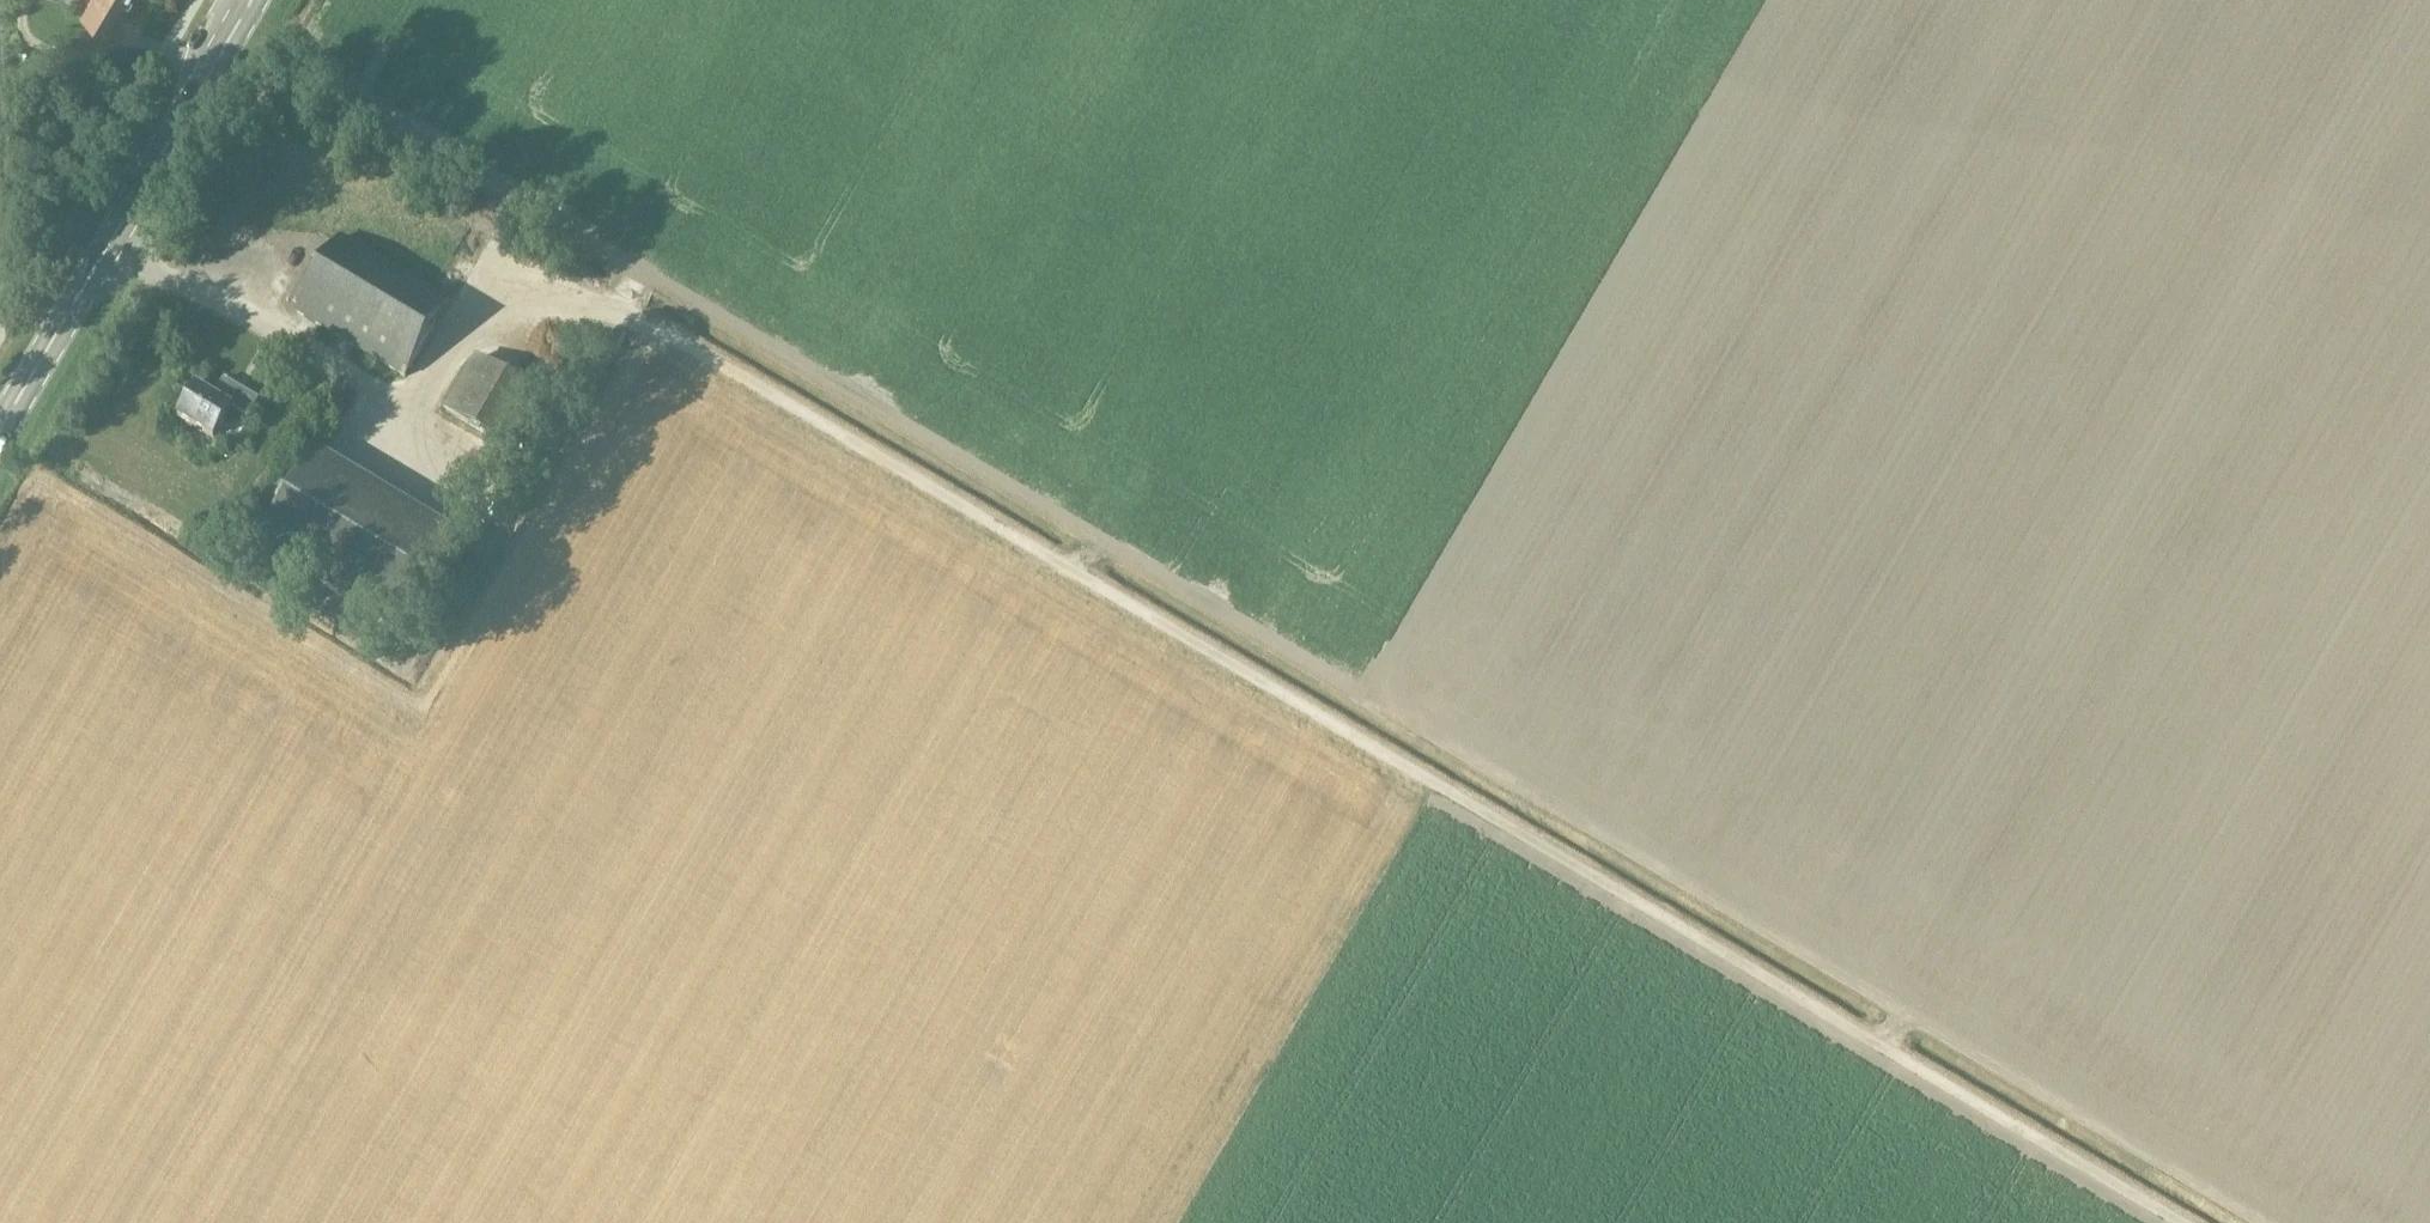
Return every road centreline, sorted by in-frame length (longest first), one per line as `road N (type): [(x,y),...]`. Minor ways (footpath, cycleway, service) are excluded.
road 1 (primary): [(0,428),(252,0)]

